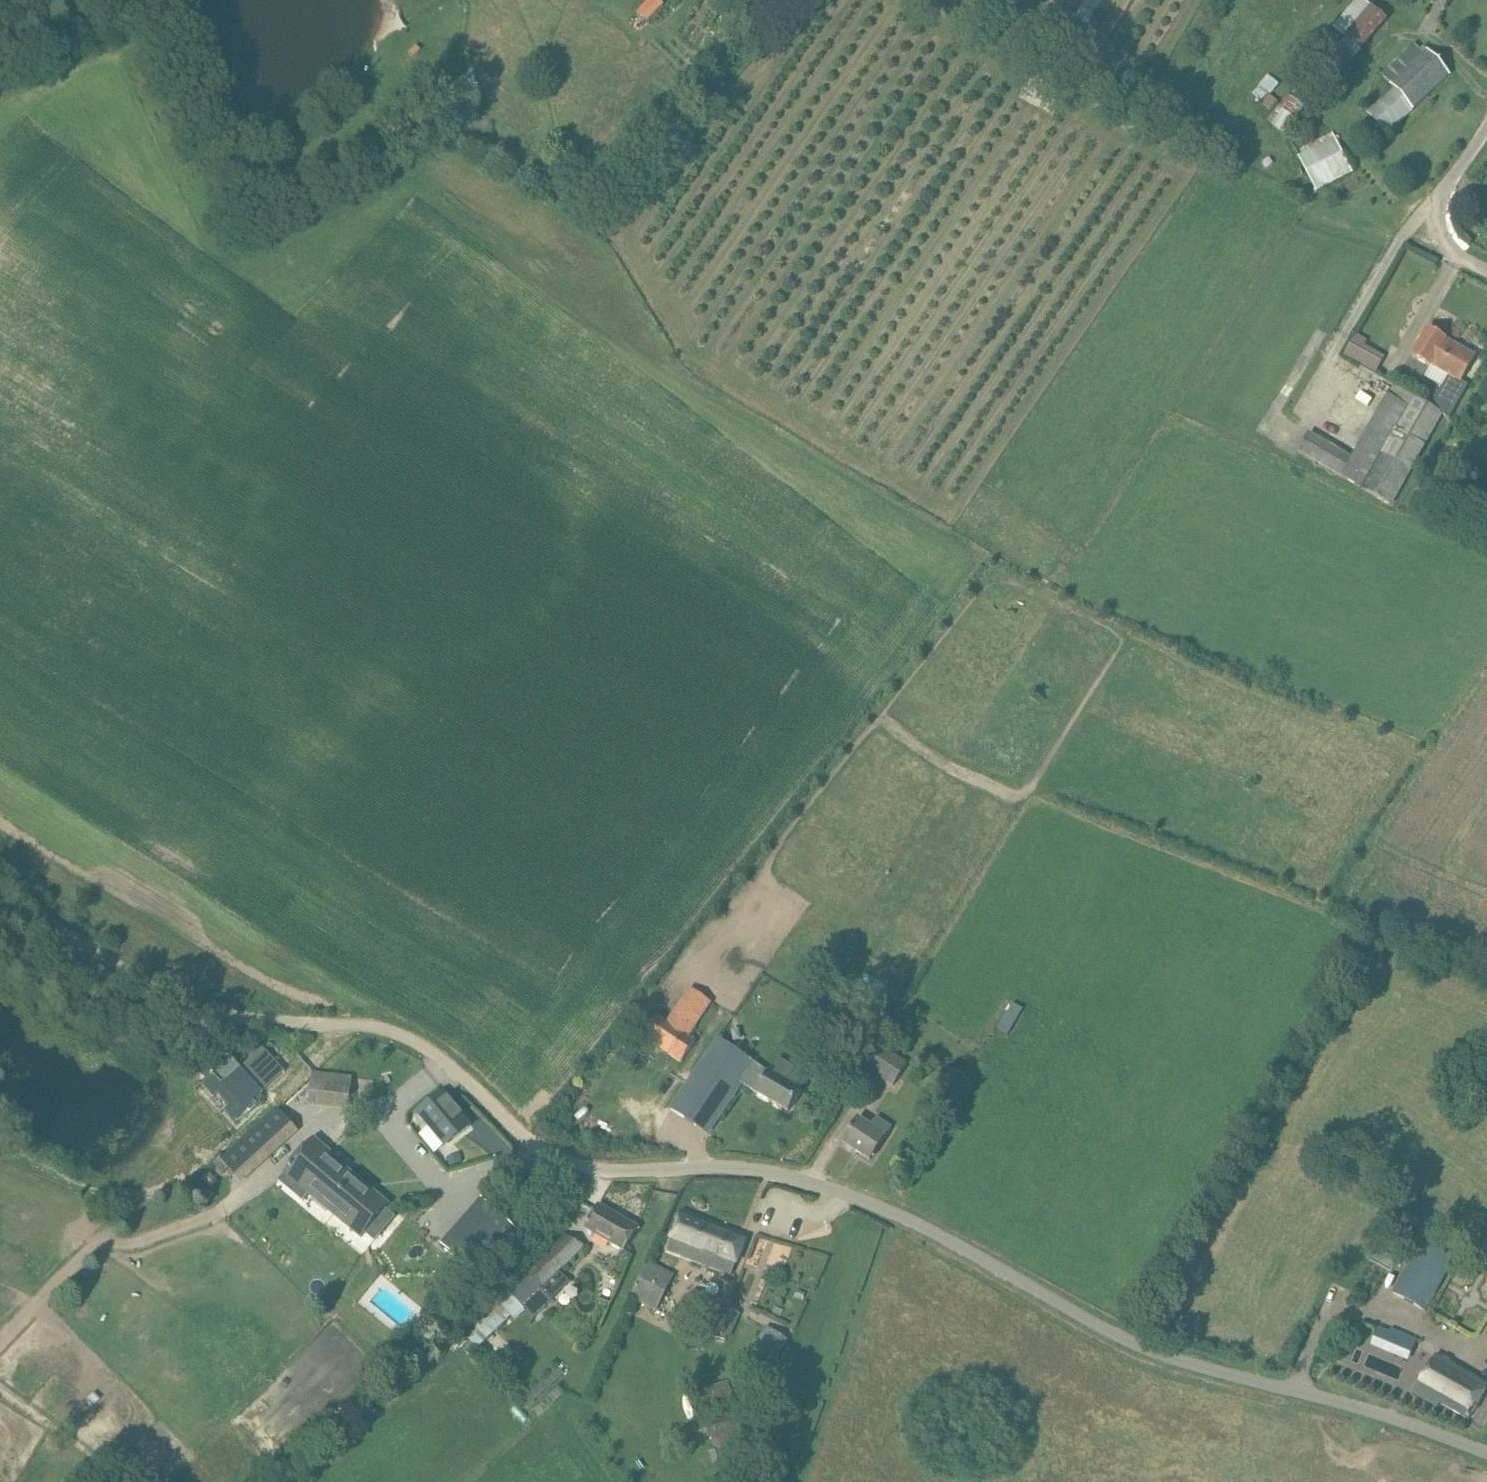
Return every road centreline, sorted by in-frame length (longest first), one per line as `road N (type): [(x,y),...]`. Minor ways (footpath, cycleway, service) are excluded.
road 1 (unclassified): [(1486,1455),(1207,1372),(1073,1319),(959,1249),(829,1196),(590,1181)]
road 2 (track): [(590,1181),(412,1049),(237,1018),(123,978),(0,875)]
road 3 (unclassified): [(1486,276),(1442,234),(1438,210),(1486,116)]

